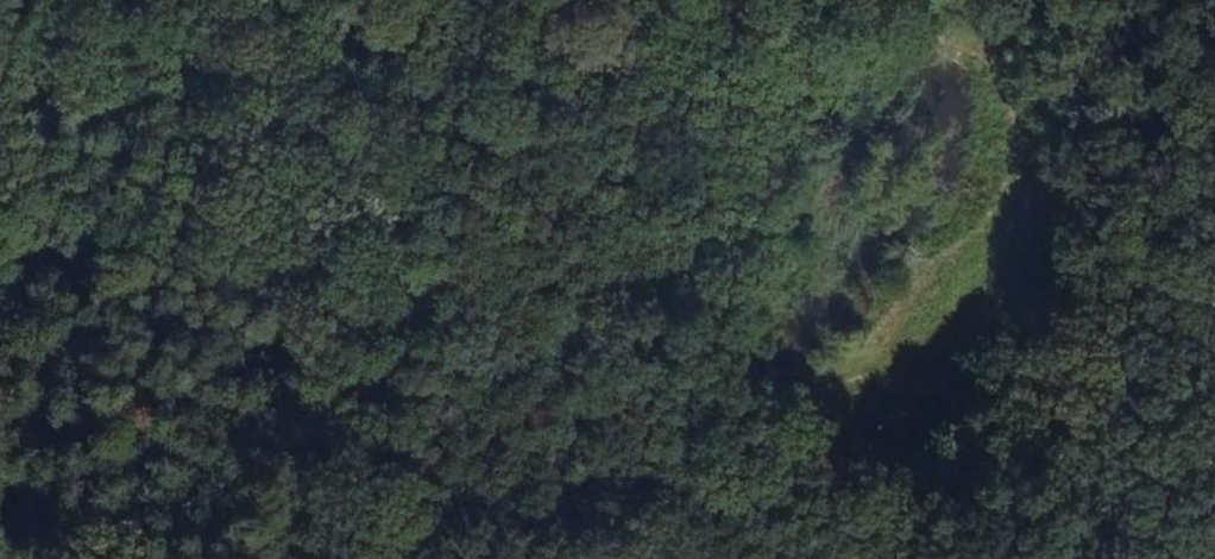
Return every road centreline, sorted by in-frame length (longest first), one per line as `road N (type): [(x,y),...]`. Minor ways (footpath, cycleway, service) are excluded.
road 1 (track): [(953,0),(1038,55),(1214,196)]

